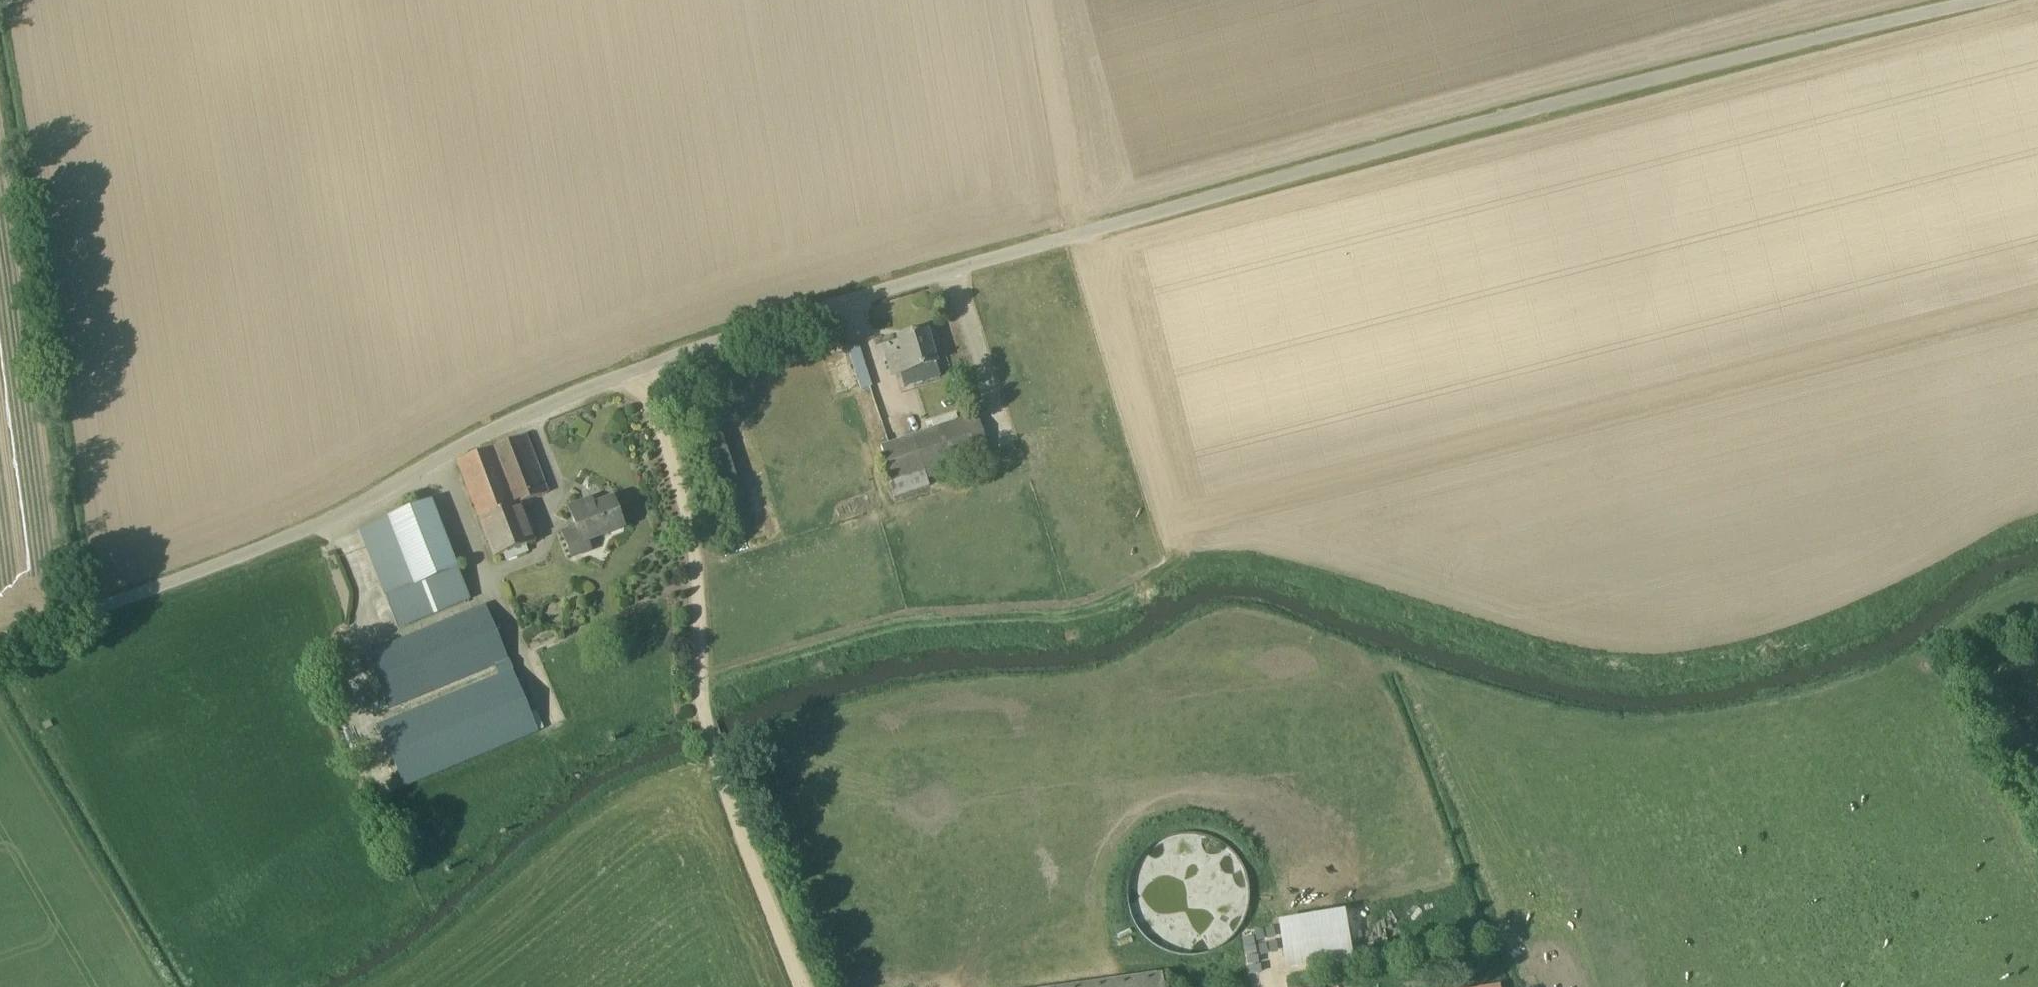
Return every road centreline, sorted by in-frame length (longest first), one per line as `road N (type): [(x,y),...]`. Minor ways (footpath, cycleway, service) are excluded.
road 1 (unclassified): [(0,642),(339,514),(508,422),(636,370),(946,270),(1982,0)]
road 2 (track): [(800,986),(703,719),(689,520),(662,424),(636,370)]
road 3 (track): [(165,986),(0,696)]

